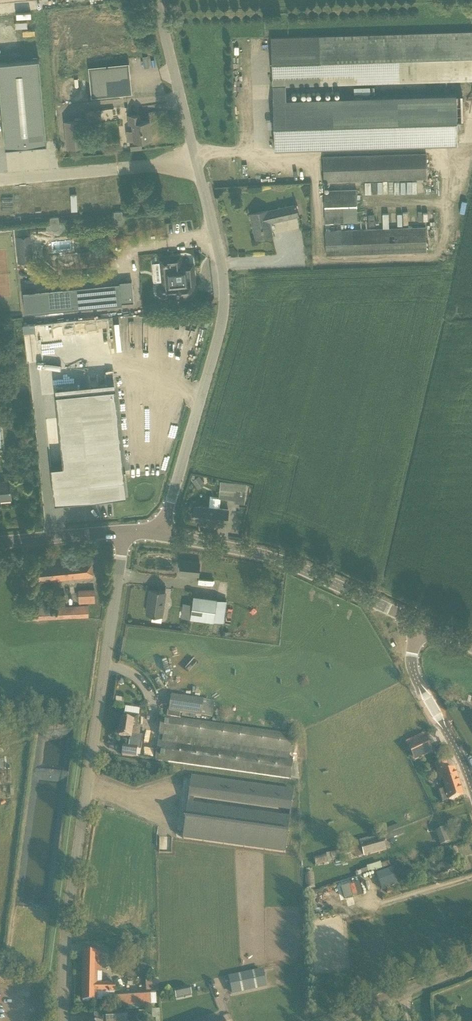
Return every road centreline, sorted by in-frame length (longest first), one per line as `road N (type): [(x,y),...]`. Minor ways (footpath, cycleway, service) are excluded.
road 1 (unclassified): [(159,535),(220,298),(154,0)]
road 2 (unclassified): [(65,1020),(64,964),(126,530)]
road 3 (tertiary): [(421,625),(252,550),(159,535)]
road 4 (unclassified): [(471,785),(415,676),(413,641),(421,625)]
road 5 (unclassified): [(330,1020),(471,967)]
road 6 (tertiary): [(126,530),(0,542)]

